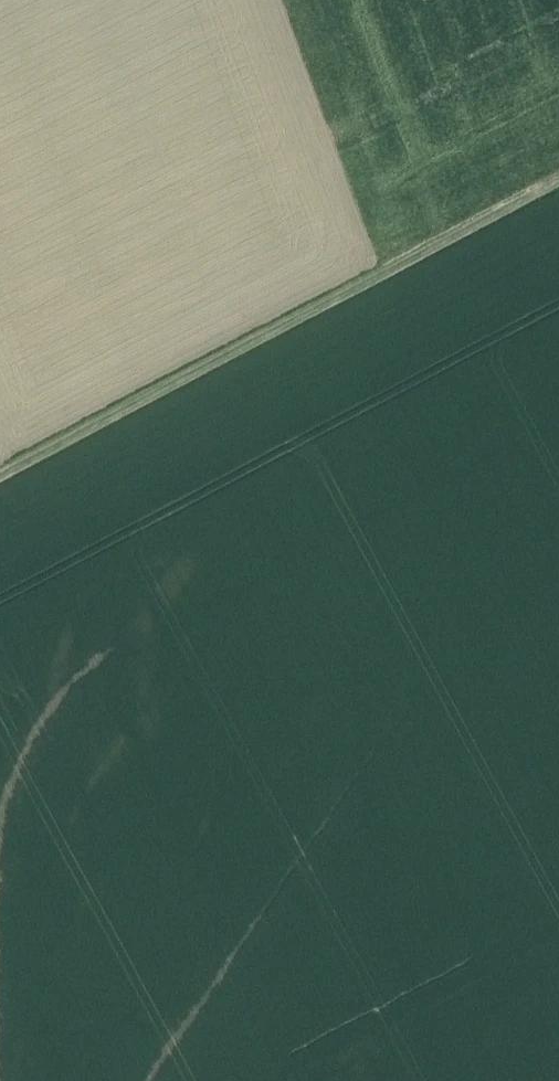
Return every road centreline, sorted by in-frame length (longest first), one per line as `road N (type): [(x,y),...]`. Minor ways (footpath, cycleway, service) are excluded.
road 1 (track): [(0,471),(558,179)]

